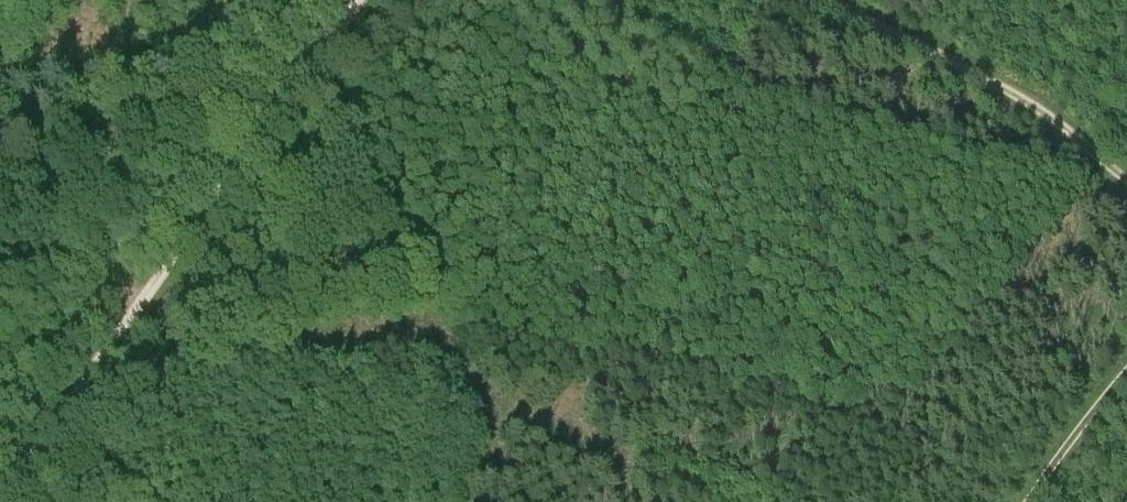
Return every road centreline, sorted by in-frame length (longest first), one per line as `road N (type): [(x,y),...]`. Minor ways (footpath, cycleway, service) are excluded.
road 1 (track): [(0,497),(299,83)]
road 2 (track): [(830,0),(1024,102),(1126,183)]
road 3 (track): [(1126,369),(1026,501)]

